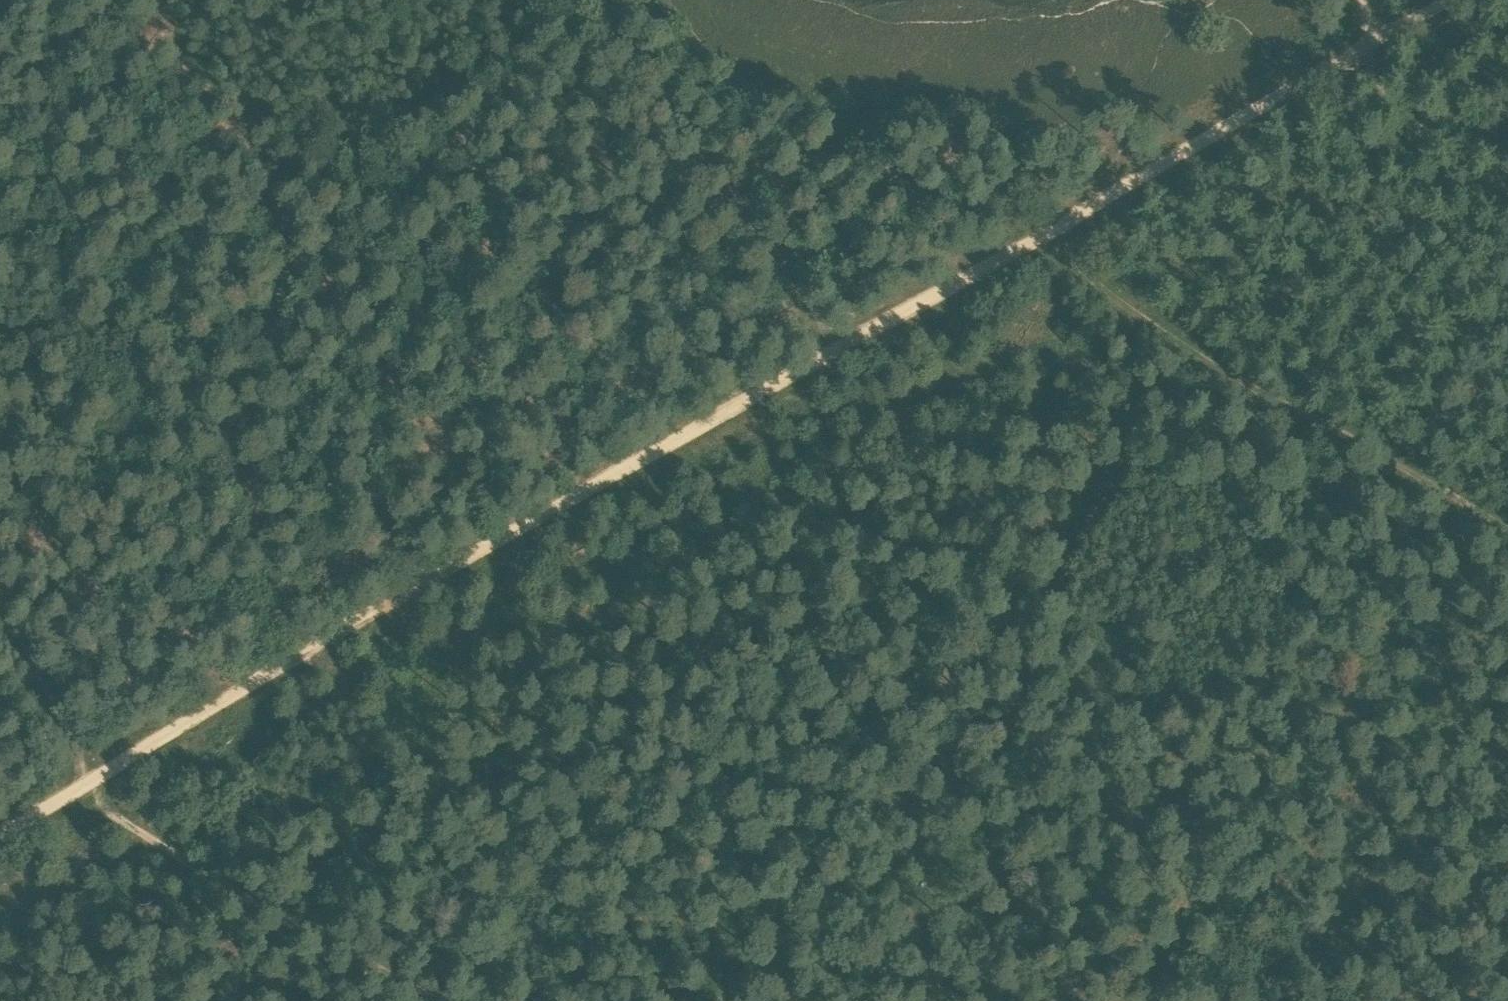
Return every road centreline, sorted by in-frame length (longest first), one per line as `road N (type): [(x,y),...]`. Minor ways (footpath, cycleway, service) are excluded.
road 1 (track): [(837,347),(0,838)]
road 2 (track): [(1338,62),(837,347)]
road 3 (track): [(1446,493),(1208,361),(1042,236)]
road 4 (track): [(608,0),(837,347)]
road 5 (track): [(439,1000),(130,825),(93,783)]
road 6 (track): [(0,591),(93,783)]
road 7 (track): [(1444,0),(1338,62)]

